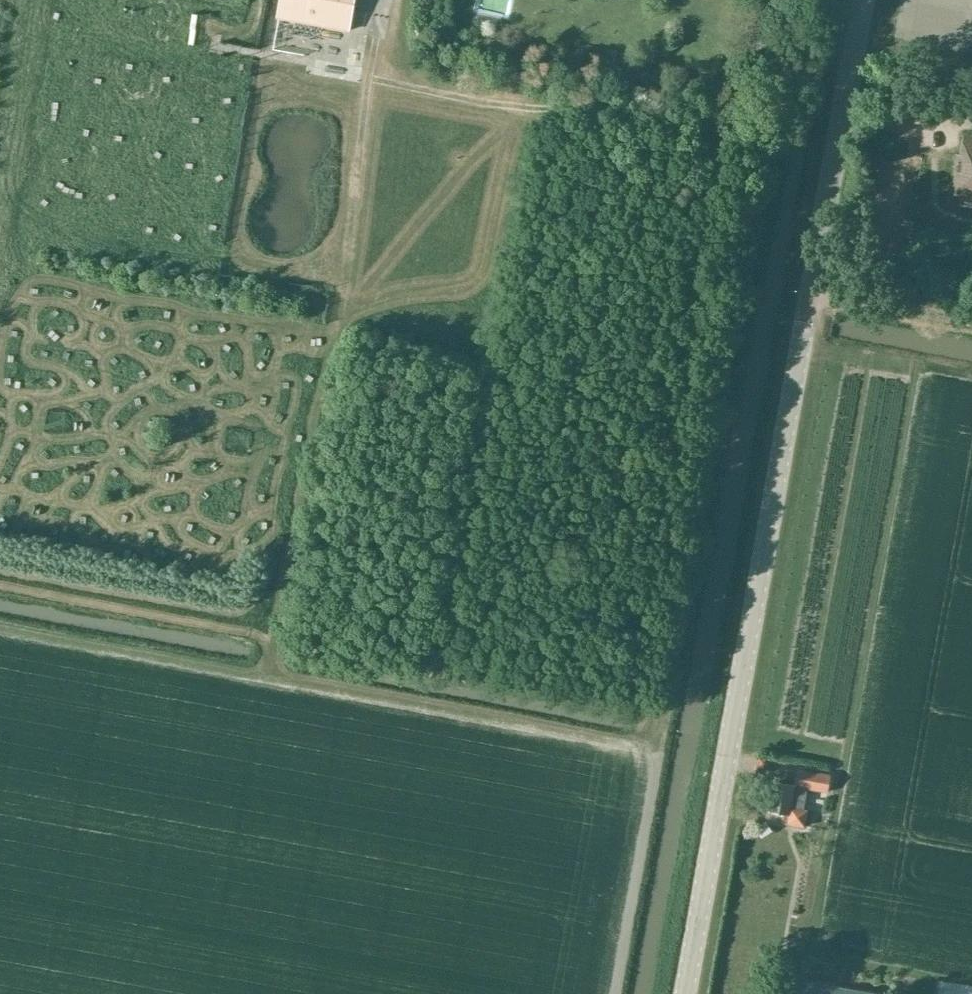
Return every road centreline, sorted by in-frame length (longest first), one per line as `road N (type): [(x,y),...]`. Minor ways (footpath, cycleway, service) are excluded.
road 1 (tertiary): [(685,993),(810,294)]
road 2 (track): [(270,681),(382,39)]
road 3 (track): [(658,744),(270,681)]
road 4 (tertiary): [(810,294),(862,0)]
road 5 (track): [(270,681),(0,631)]
road 6 (unclassified): [(971,322),(810,294)]

